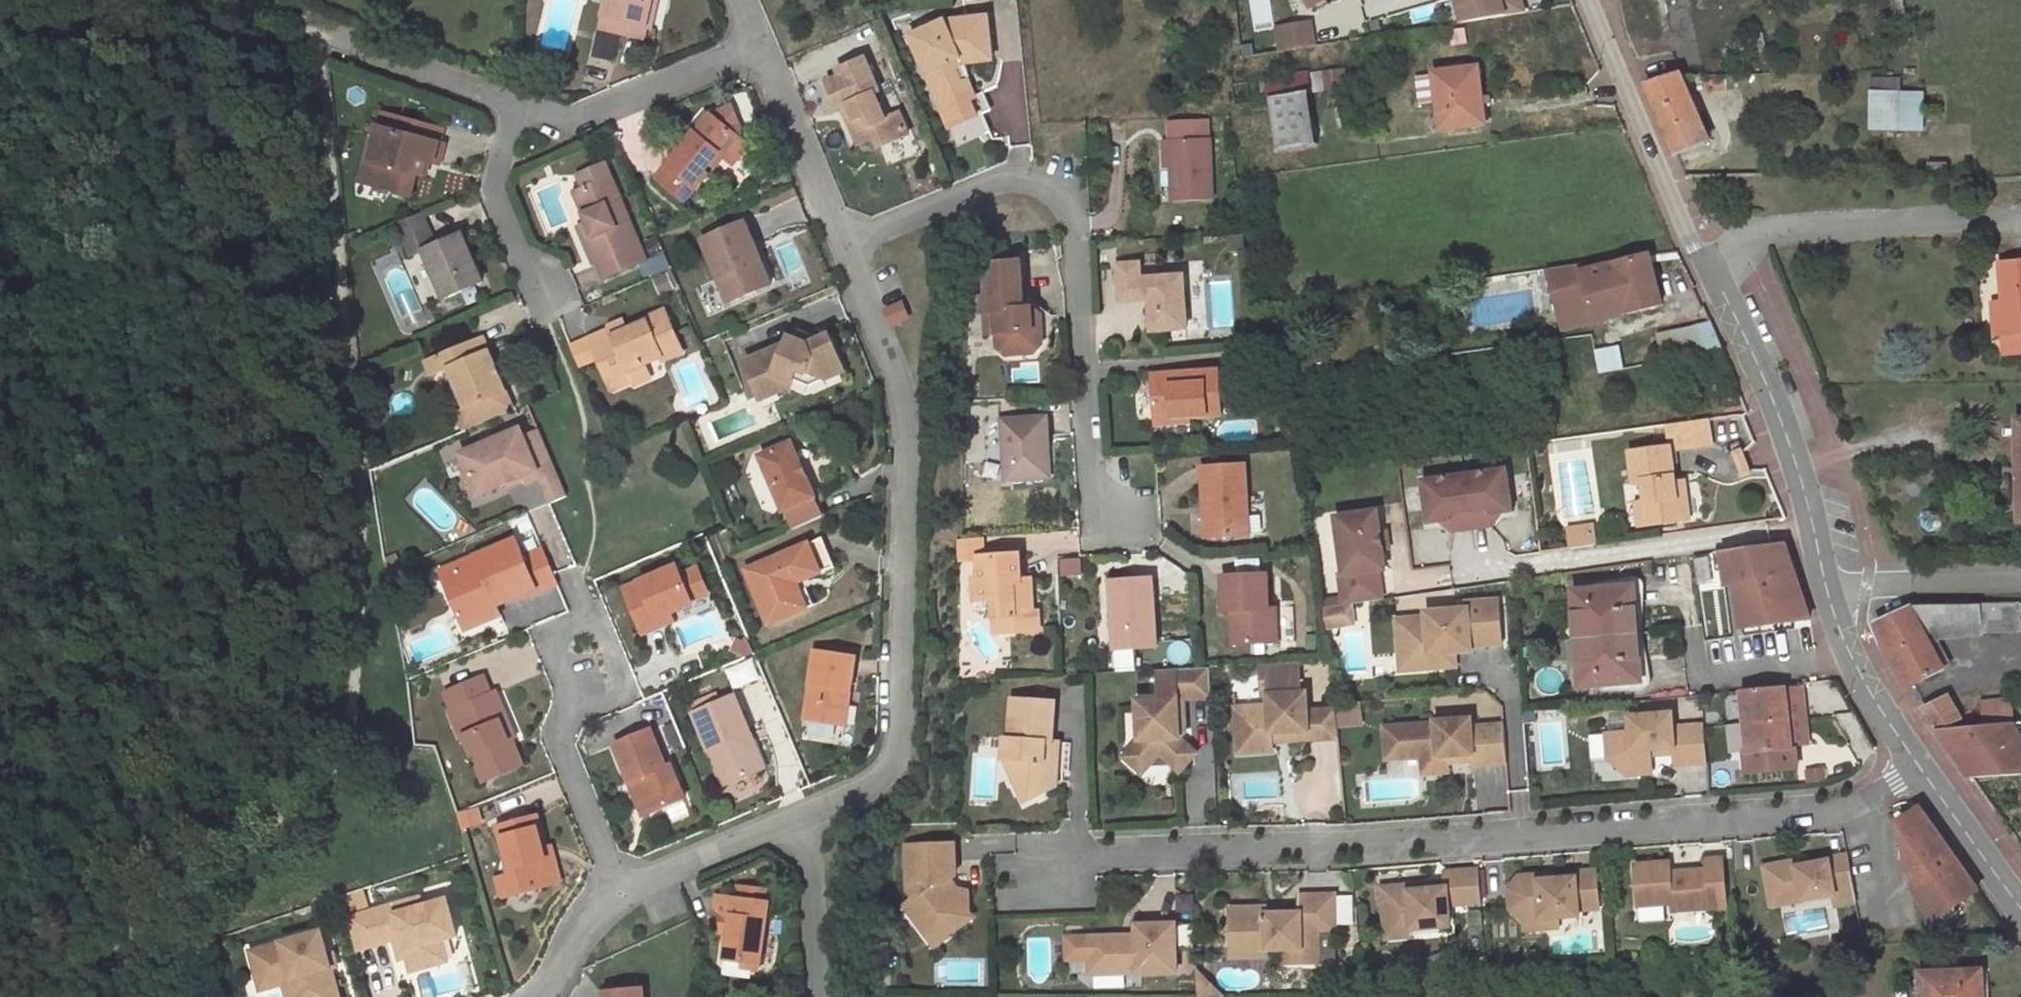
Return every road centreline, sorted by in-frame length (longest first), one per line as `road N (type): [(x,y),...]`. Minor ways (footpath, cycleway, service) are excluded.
road 1 (residential): [(1920,769),(1848,808),(1810,815),(1046,866)]
road 2 (unclassified): [(1588,0),(1690,252),(1710,273),(1773,398),(1833,600)]
road 3 (residential): [(848,247),(905,391),(900,734),(887,773),(809,815)]
road 4 (residential): [(848,247),(1015,184),(1060,201),(1073,218),(1095,531)]
road 5 (residential): [(550,321),(492,186),(519,108),(577,129),(765,45)]
road 6 (residential): [(765,45),(848,247)]
road 7 (residential): [(809,815),(620,899)]
road 8 (residential): [(573,713),(560,745),(620,899)]
road 9 (unclassified): [(1833,600),(1846,644),(1920,769)]
road 10 (residential): [(1833,600),(1912,582),(2020,580)]
road 11 (residential): [(809,815),(815,996)]
road 12 (unclassified): [(1920,769),(2020,907)]
road 13 (residential): [(573,713),(630,692),(598,615),(587,619)]
road 14 (residential): [(620,899),(537,996)]
road 15 (residential): [(587,619),(546,637),(573,713)]

